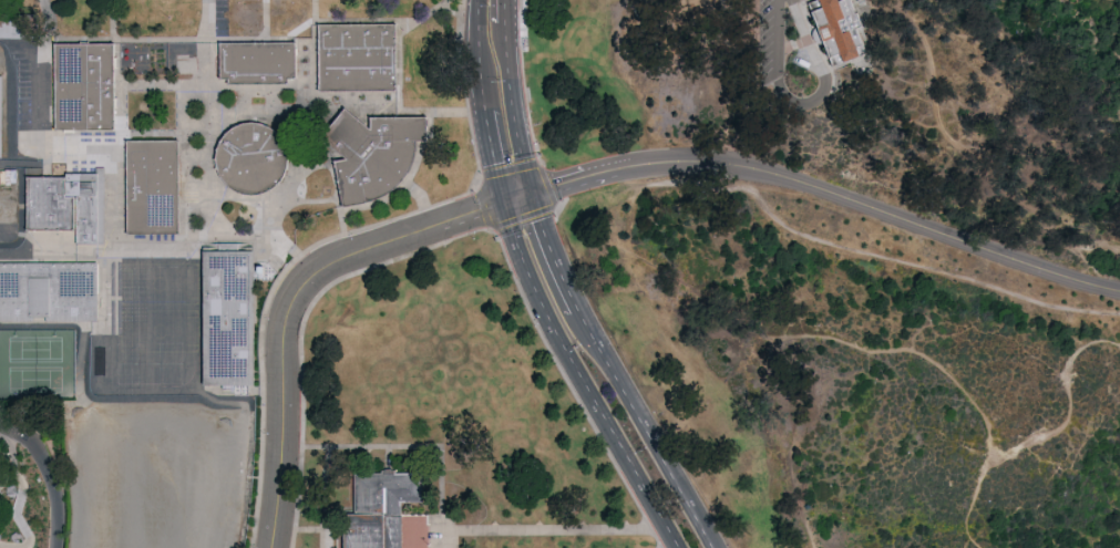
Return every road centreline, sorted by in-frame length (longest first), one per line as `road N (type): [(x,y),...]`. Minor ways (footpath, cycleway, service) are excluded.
road 1 (residential): [(506,200),(631,167),(713,164),(783,177),(1119,291)]
road 2 (residential): [(273,547),(286,337),(299,294),(328,268),(506,200)]
road 3 (secondary): [(711,547),(604,360)]
road 4 (secondary): [(580,370),(679,547)]
road 5 (secondary): [(506,200),(551,318),(580,370)]
road 6 (secondary): [(530,194),(508,34)]
road 7 (secondary): [(576,311),(530,194)]

